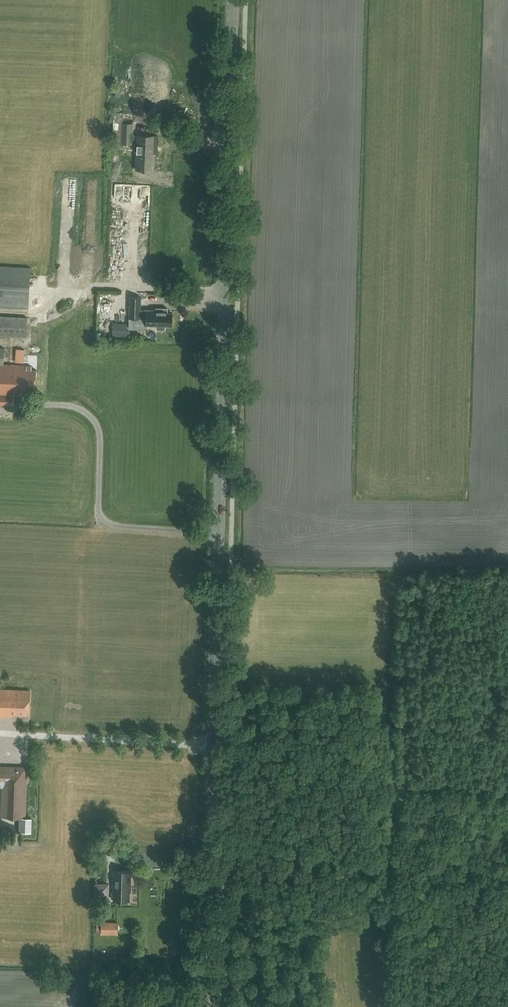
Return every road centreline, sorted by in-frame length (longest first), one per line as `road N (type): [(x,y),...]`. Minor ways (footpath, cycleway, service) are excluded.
road 1 (secondary): [(206,1006),(232,0)]
road 2 (track): [(406,575),(396,1003)]
road 3 (track): [(212,787),(507,786)]

